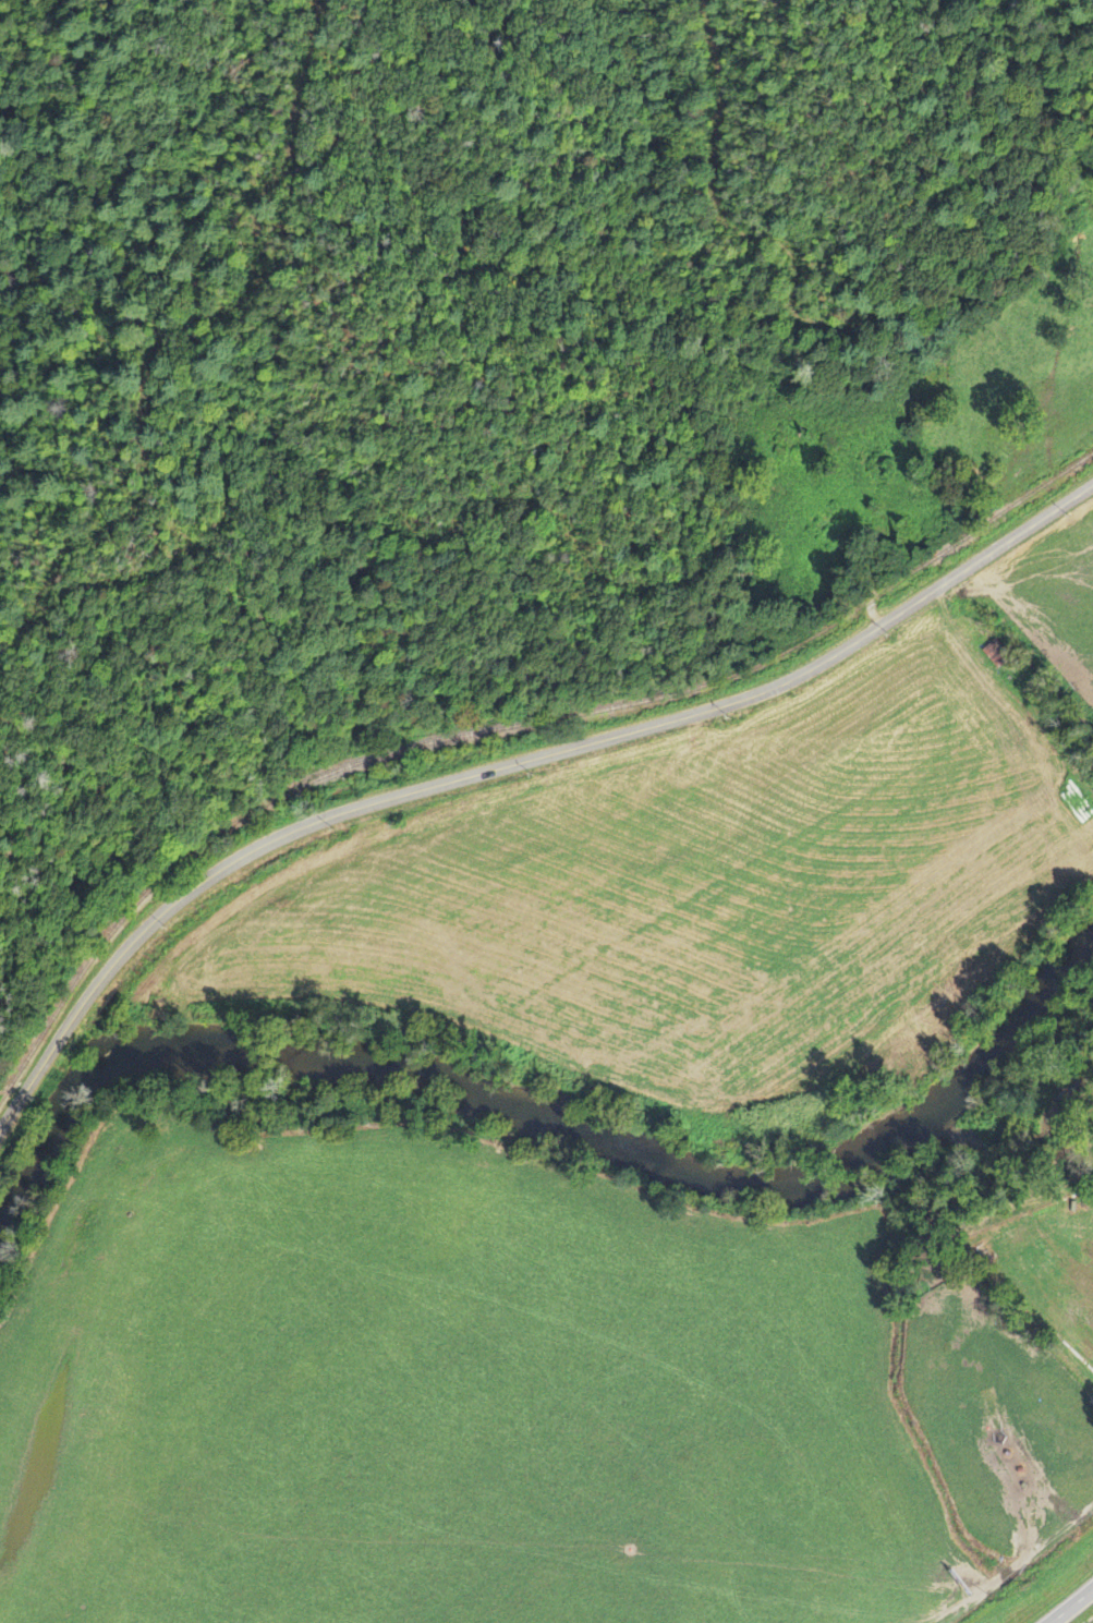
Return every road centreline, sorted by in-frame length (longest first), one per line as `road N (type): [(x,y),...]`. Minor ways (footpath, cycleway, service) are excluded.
road 1 (tertiary): [(0,1133),(105,974),(187,891),(240,856),(396,796),(737,703),(852,646),(1092,485)]
road 2 (track): [(1092,327),(1054,325),(996,300),(961,296),(849,326),(811,319),(799,307),(799,256),(782,239),(749,234),(726,217),(716,192),(722,75),(706,0)]
road 3 (track): [(319,0),(319,34),(263,203),(252,263),(206,318),(146,367),(147,488)]

